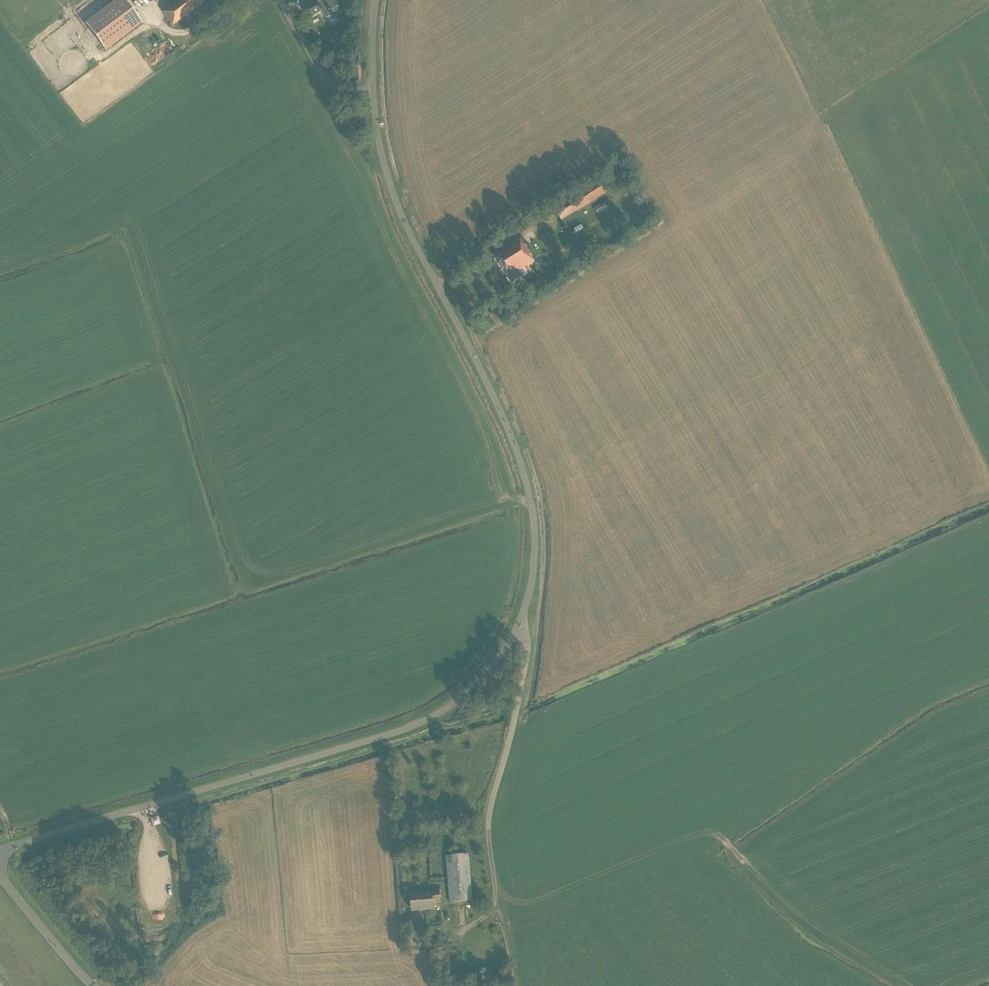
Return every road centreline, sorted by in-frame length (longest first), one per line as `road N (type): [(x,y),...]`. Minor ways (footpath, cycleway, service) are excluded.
road 1 (unclassified): [(0,854),(438,716),(479,681),(512,636),(534,591),(532,491),(399,208),(373,92)]
road 2 (track): [(717,837),(791,910),(904,985)]
road 3 (tertiary): [(94,985),(0,877)]
road 4 (unclassified): [(373,92),(329,83),(279,0)]

